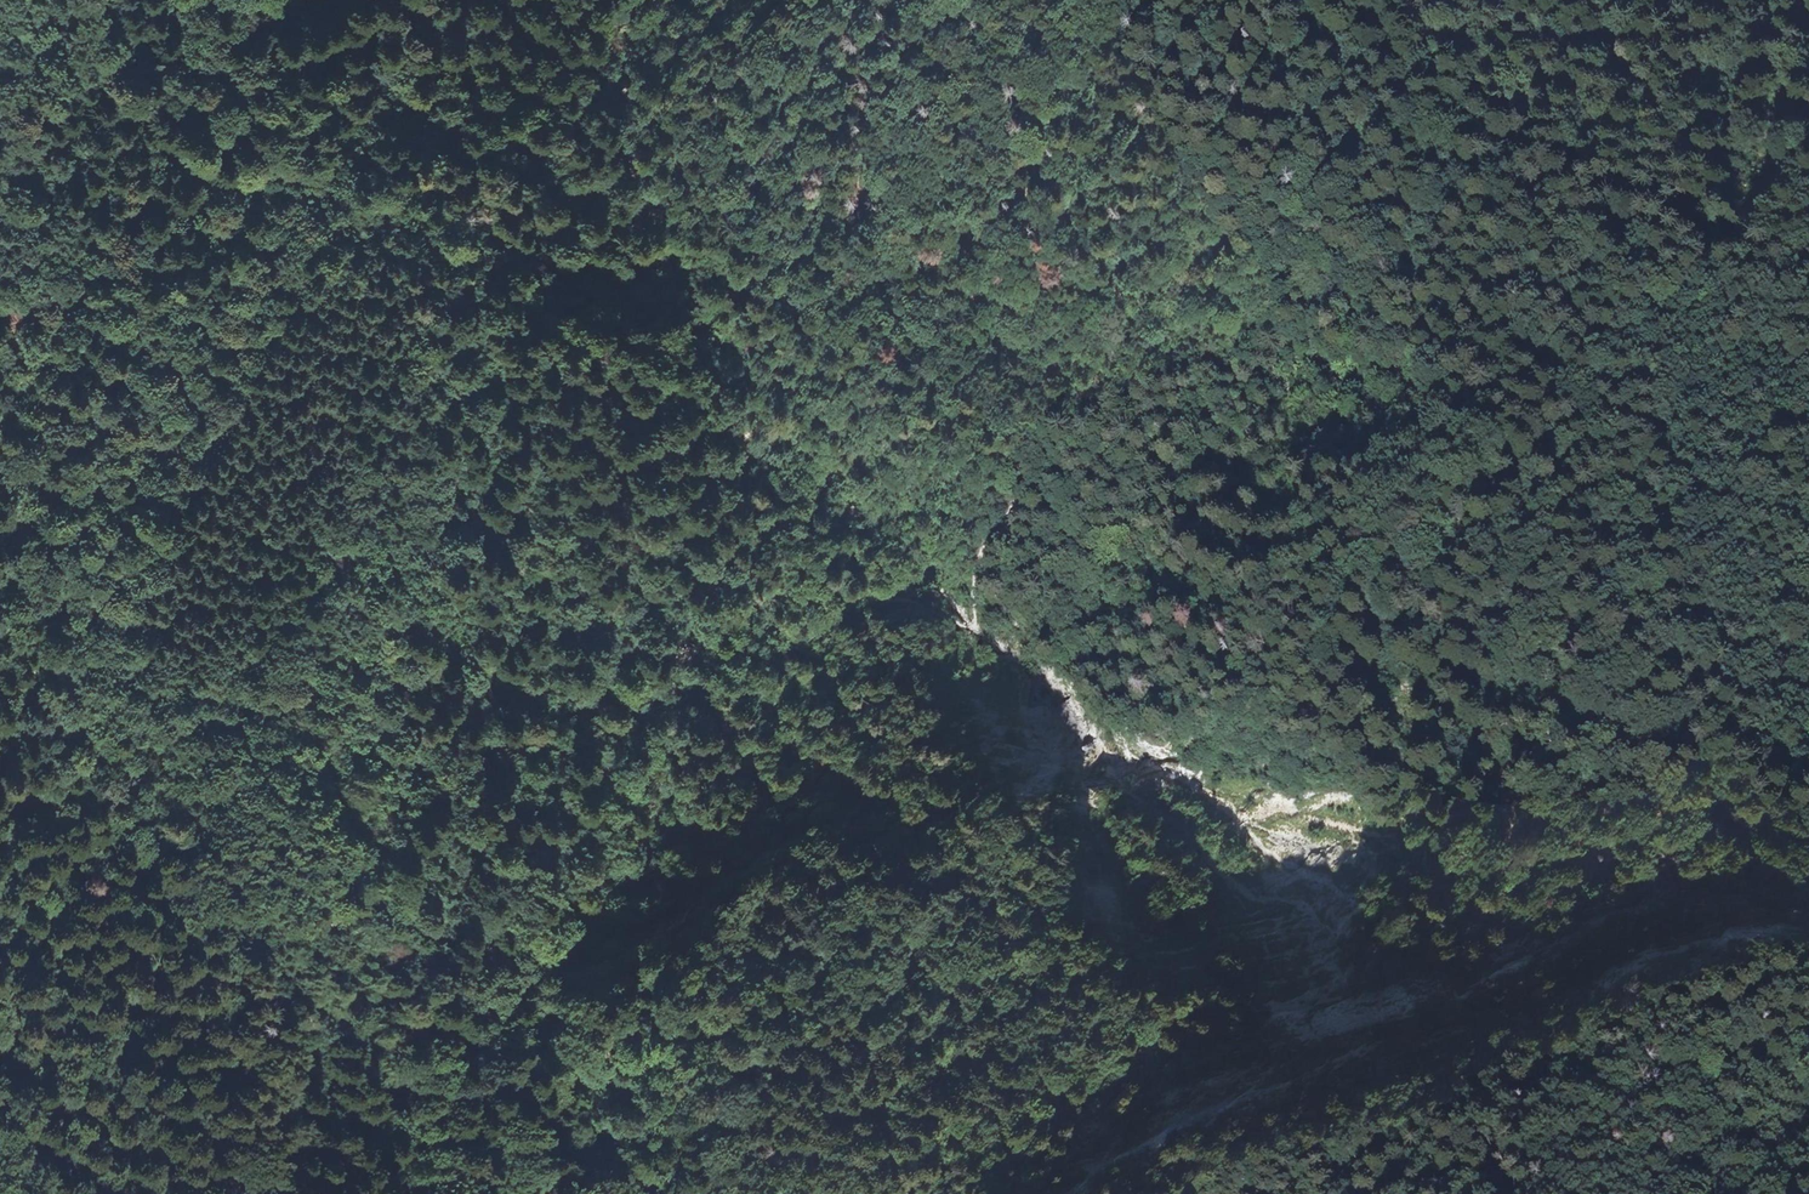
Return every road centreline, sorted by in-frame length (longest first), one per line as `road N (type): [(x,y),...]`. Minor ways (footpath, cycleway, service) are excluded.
road 1 (track): [(966,616),(1058,407),(1101,371),(1111,349),(1120,296),(1054,215),(1054,144),(1063,56),(1111,0)]

